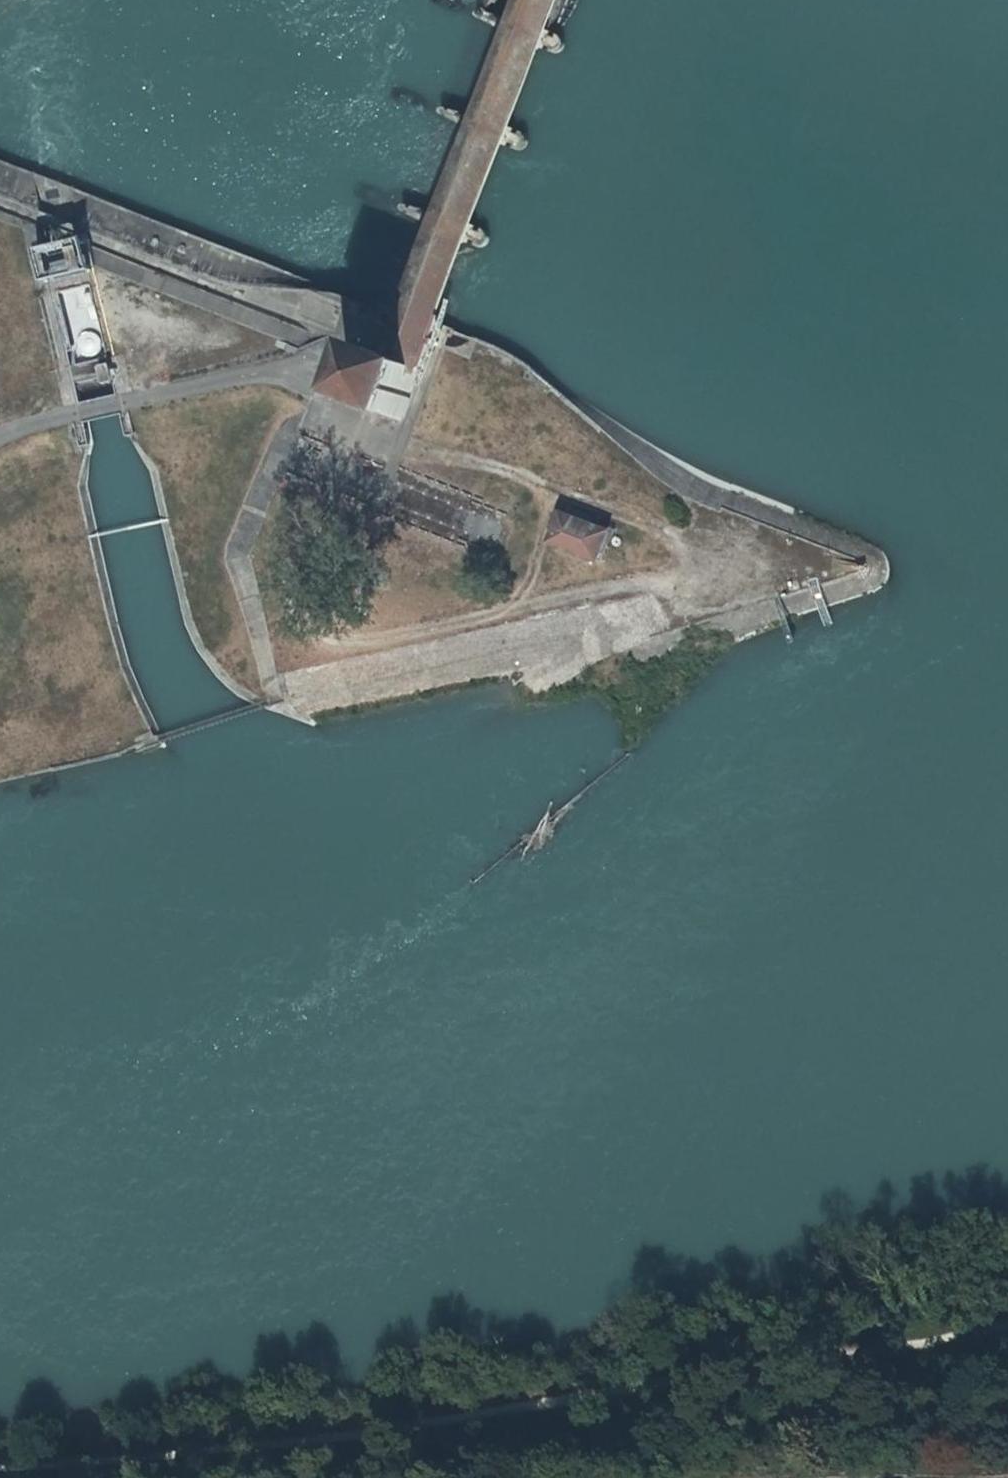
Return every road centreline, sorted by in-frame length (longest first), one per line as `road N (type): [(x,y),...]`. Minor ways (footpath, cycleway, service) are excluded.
road 1 (track): [(1007,1327),(420,1427),(194,1457),(0,1468)]

